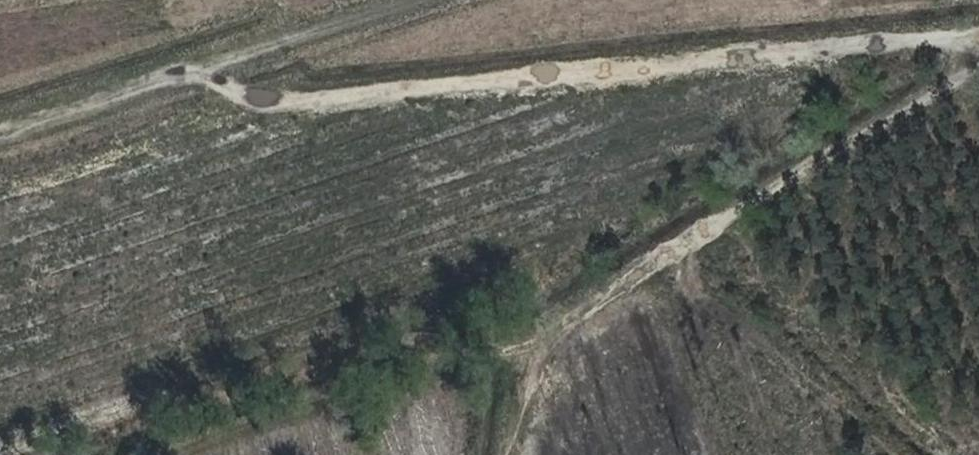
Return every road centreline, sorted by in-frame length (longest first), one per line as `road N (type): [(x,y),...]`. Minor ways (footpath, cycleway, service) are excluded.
road 1 (track): [(978,58),(523,332),(160,454)]
road 2 (track): [(211,60),(256,97),(978,36)]
road 3 (track): [(397,0),(53,114),(0,119)]
road 4 (track): [(503,454),(523,332)]

